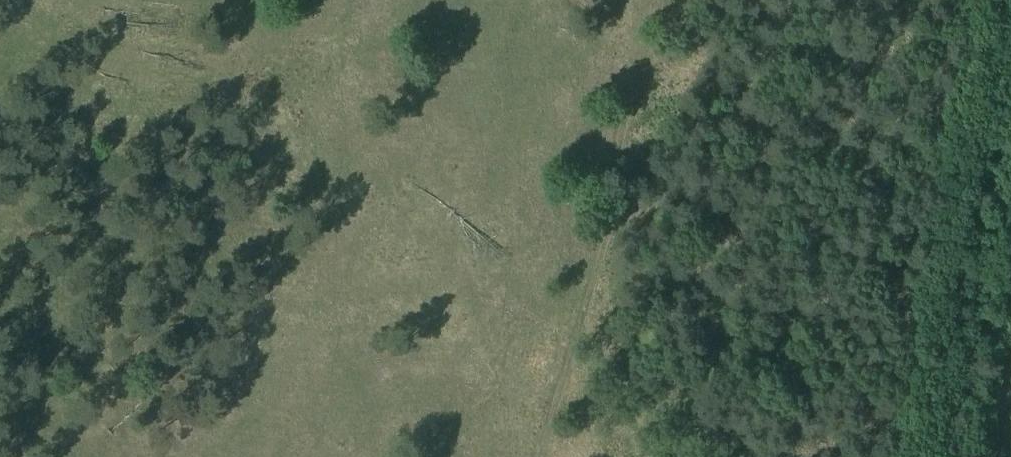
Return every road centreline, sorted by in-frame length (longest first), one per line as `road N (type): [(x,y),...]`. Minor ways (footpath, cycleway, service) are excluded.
road 1 (track): [(667,0),(542,456)]

